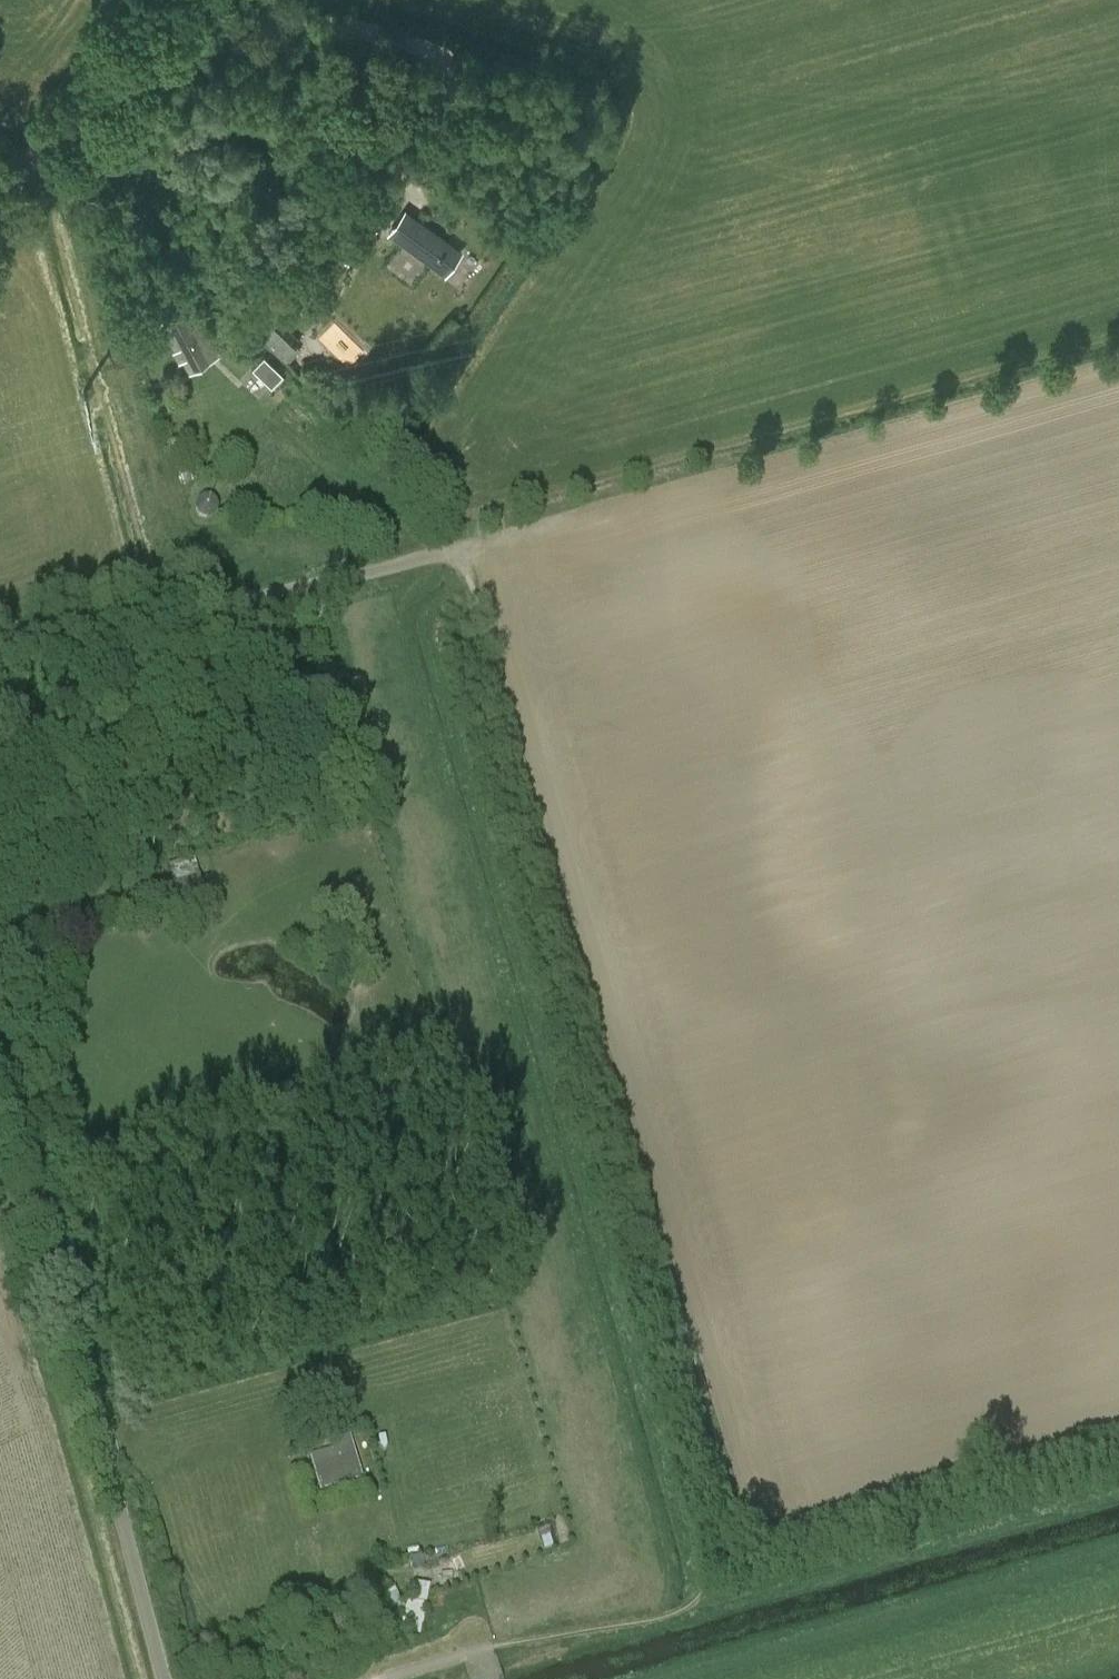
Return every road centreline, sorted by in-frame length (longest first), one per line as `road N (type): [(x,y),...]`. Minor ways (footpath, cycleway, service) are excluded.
road 1 (unclassified): [(162,1678),(0,1072)]
road 2 (unclassified): [(0,675),(308,584),(461,549)]
road 3 (tertiary): [(0,176),(113,58),(148,0)]

